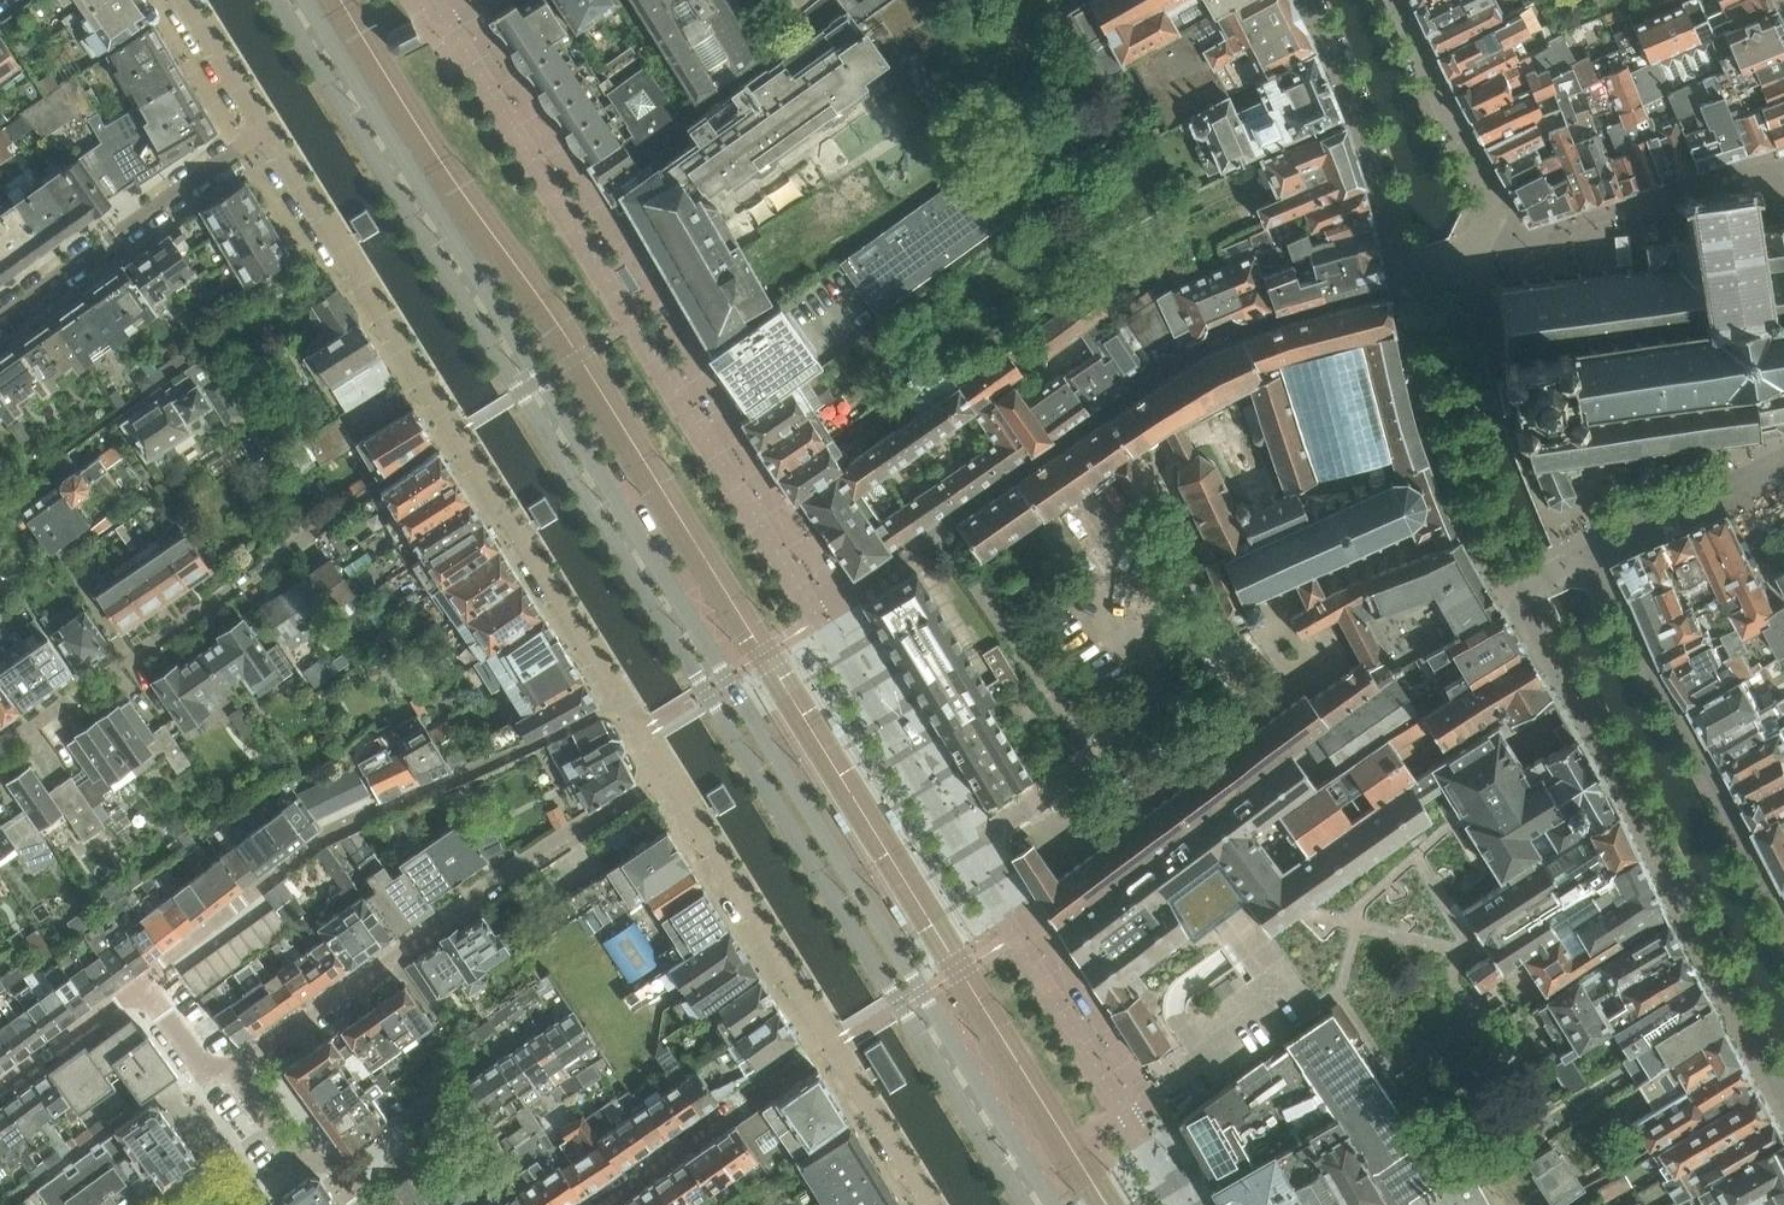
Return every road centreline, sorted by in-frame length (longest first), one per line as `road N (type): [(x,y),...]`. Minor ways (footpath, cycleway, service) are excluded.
road 1 (tertiary): [(278,0),(1026,1204)]
road 2 (tertiary): [(1055,1204),(308,0)]
road 3 (residential): [(454,434),(0,752)]
road 4 (residential): [(227,1072),(667,774)]
road 5 (residential): [(531,751),(330,835),(147,982)]
road 6 (residential): [(1305,0),(1369,144),(1402,283),(1475,257)]
road 7 (residential): [(265,131),(454,434)]
road 8 (residential): [(265,131),(0,318)]
road 9 (residential): [(667,774),(831,1046)]
road 10 (residential): [(454,434),(619,703)]
road 11 (residential): [(1475,257),(1490,190),(1393,0)]
road 12 (residential): [(611,1204),(831,1046)]
road 13 (residential): [(366,1204),(326,1151),(287,1149),(227,1072)]
road 14 (residential): [(831,1046),(932,1204)]
road 15 (residential): [(147,982),(0,1088)]
road 16 (residential): [(1475,257),(1641,198)]
road 17 (residential): [(186,0),(265,131)]
road 18 (residential): [(227,1072),(204,1068),(147,982)]

